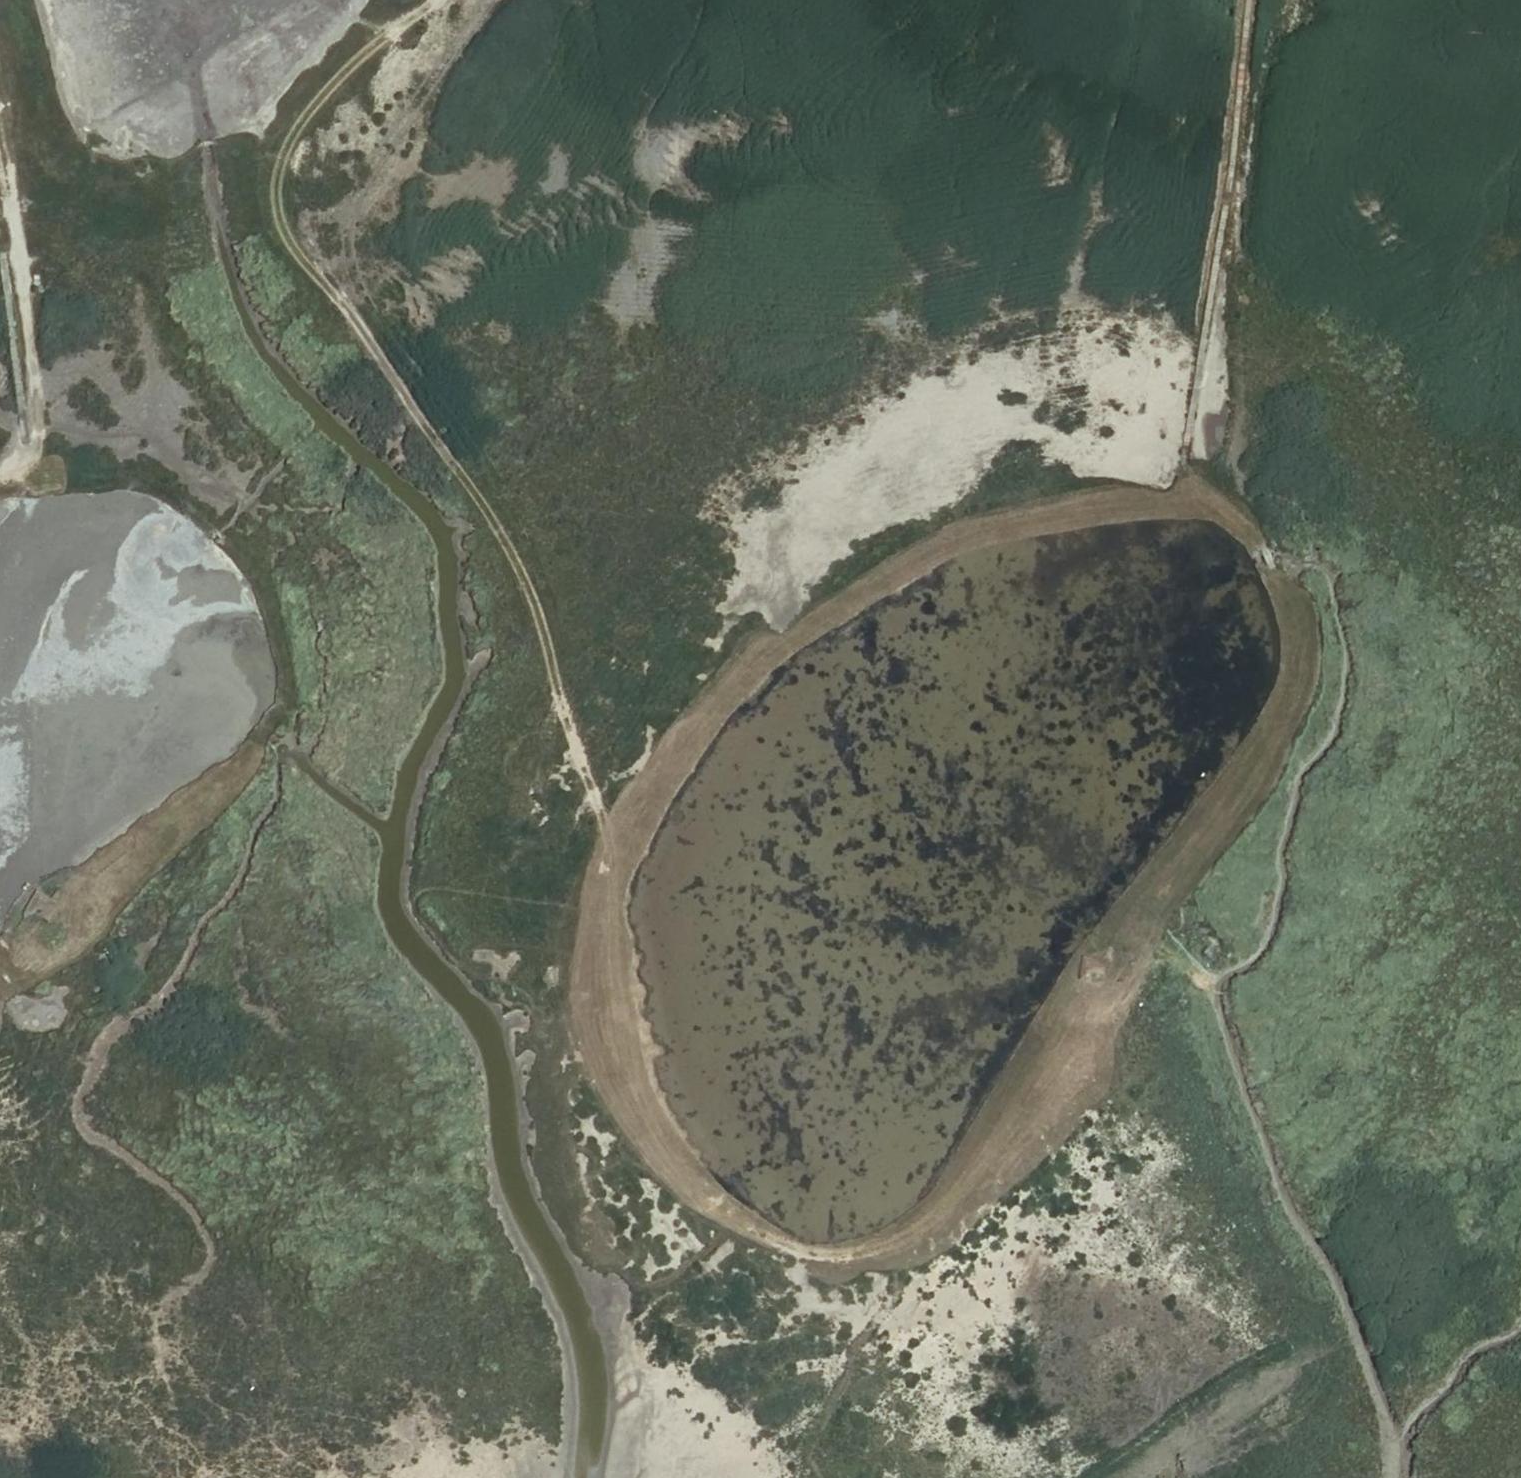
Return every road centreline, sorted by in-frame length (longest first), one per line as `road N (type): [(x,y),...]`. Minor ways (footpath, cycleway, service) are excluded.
road 1 (track): [(1198,478),(1256,170),(1301,0)]
road 2 (track): [(3,0),(31,437),(0,456)]

